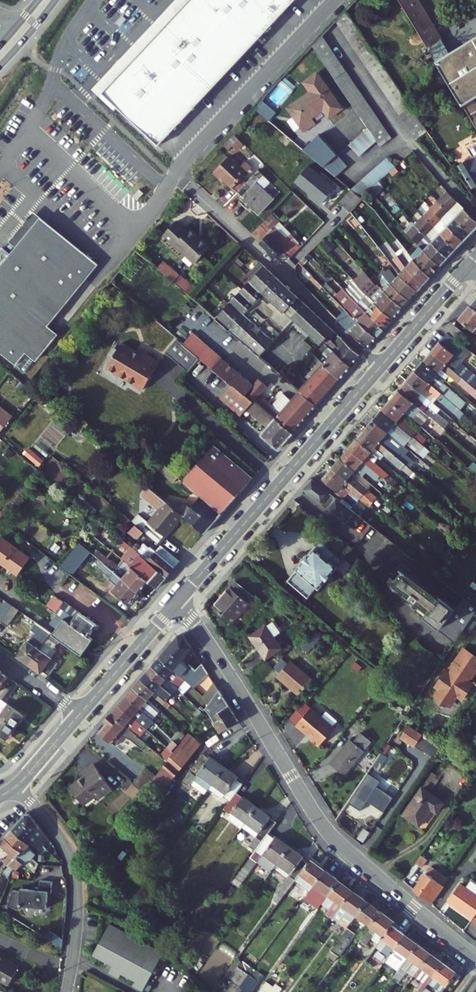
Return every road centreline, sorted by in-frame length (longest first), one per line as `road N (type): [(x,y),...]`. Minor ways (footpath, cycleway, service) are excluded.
road 1 (residential): [(178,598),(330,834),(475,958)]
road 2 (tertiary): [(178,598),(379,366)]
road 3 (residential): [(191,189),(379,366)]
road 4 (residential): [(15,783),(76,868),(68,991)]
road 5 (tertiary): [(78,714),(178,598)]
road 6 (tertiary): [(379,366),(470,261)]

